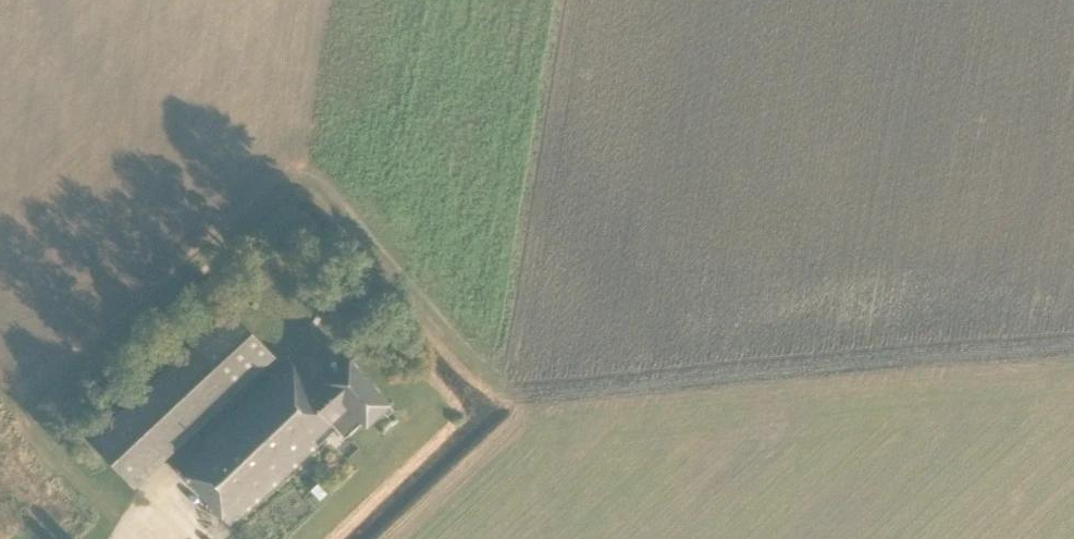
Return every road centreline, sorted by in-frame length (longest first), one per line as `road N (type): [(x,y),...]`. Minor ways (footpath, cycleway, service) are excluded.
road 1 (track): [(143,538),(0,376)]

